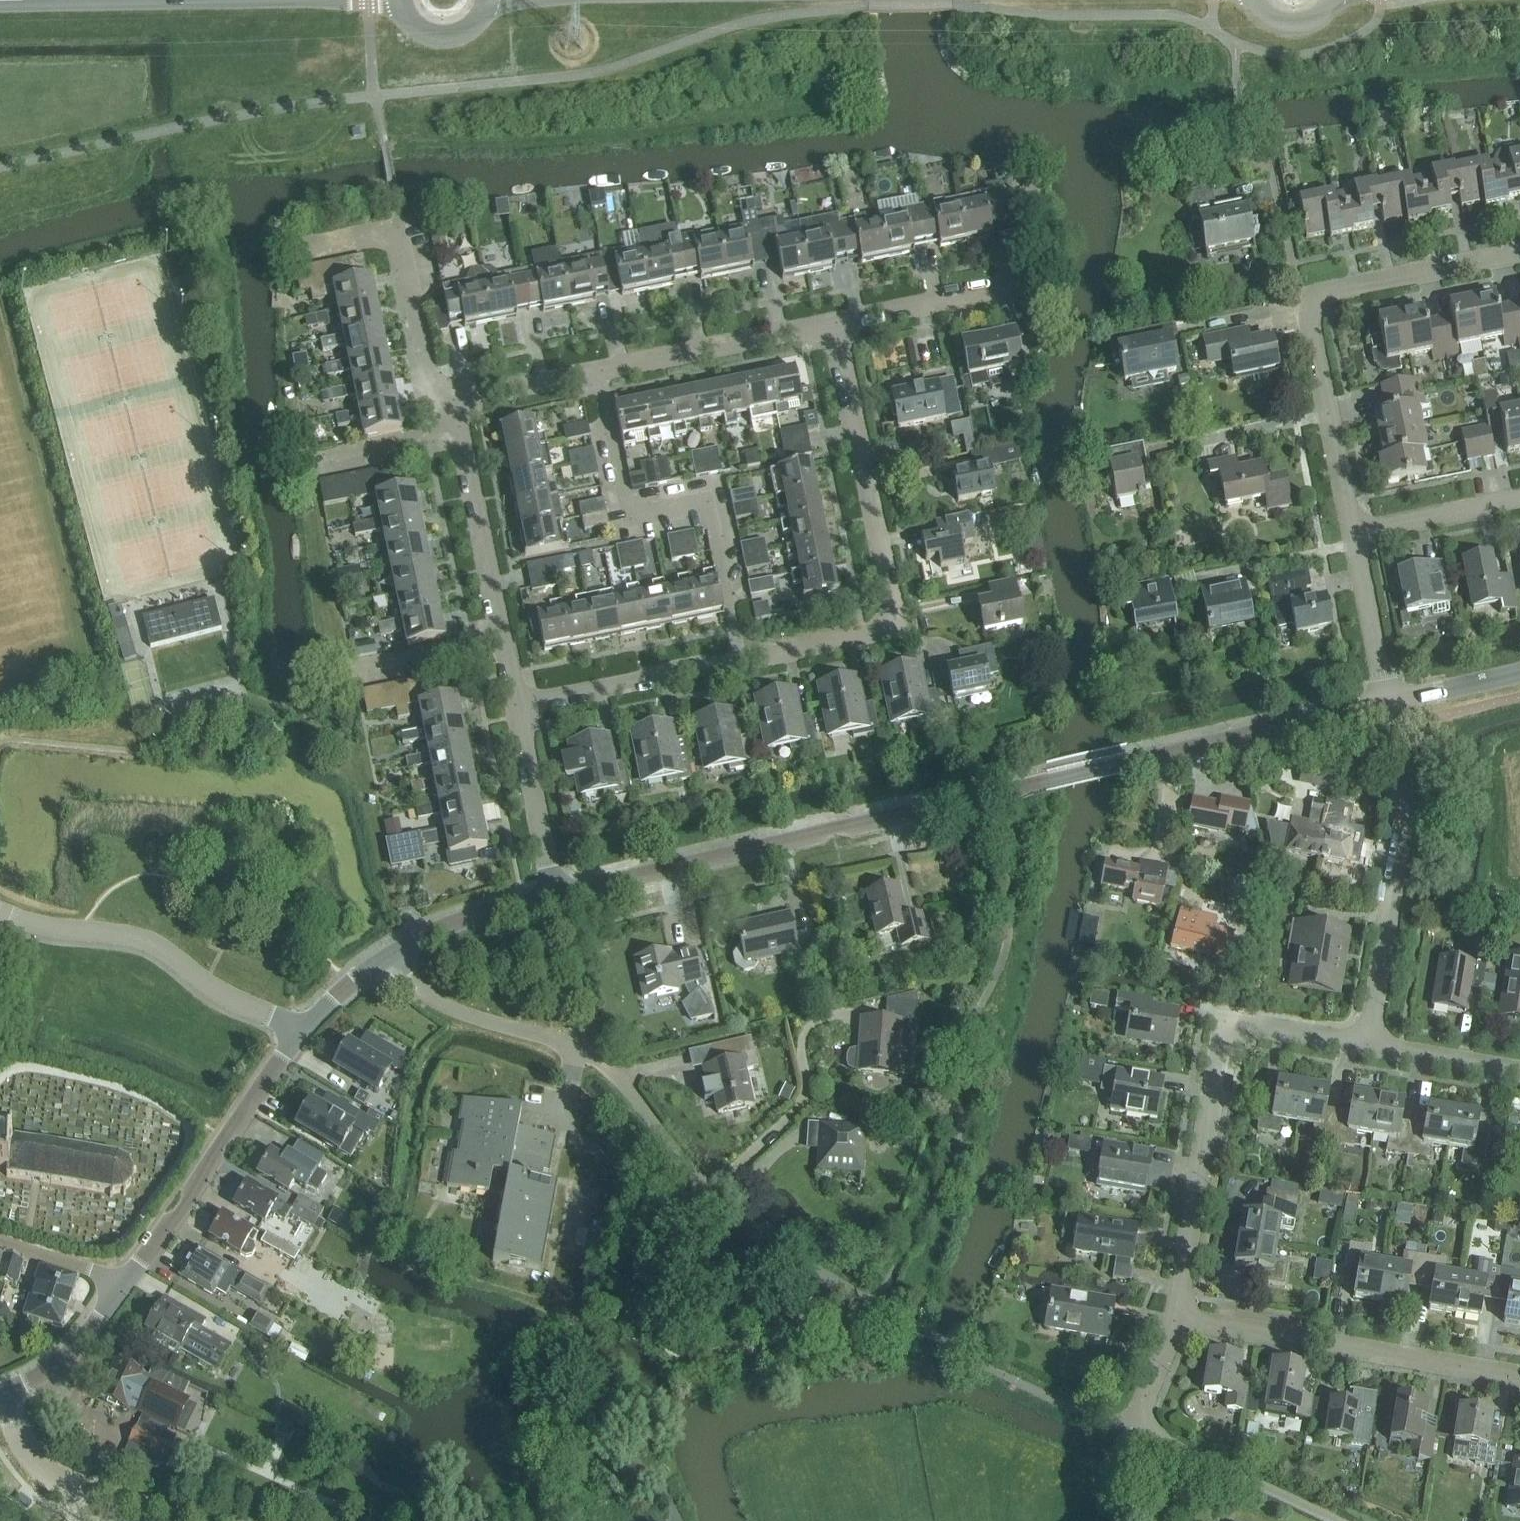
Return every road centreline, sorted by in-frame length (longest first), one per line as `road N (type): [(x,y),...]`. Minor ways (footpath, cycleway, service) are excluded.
road 1 (unclassified): [(1131,1430),(1028,1387),(834,1280),(716,1196),(605,1066),(568,1044),(435,1000),(392,955)]
road 2 (tertiary): [(555,895),(1386,703)]
road 3 (residential): [(517,707),(898,629),(835,322)]
road 4 (residential): [(1352,532),(1307,303),(1519,251)]
road 5 (residential): [(1175,1317),(1223,1020),(1367,1045)]
road 6 (residential): [(446,401),(835,322)]
road 7 (residential): [(1519,1375),(1175,1317)]
road 8 (residential): [(1367,1045),(1404,822),(1386,703)]
road 9 (residential): [(301,1035),(150,941),(4,913)]
road 10 (residential): [(517,707),(459,427),(446,401)]
road 11 (tertiary): [(301,1035),(125,1286)]
road 12 (residential): [(189,1520),(47,1474),(22,1445),(0,1396)]
road 13 (unclassified): [(1335,1520),(1131,1430)]
road 14 (residential): [(555,895),(517,707)]
road 15 (residential): [(835,322),(1012,286)]
road 16 (residential): [(446,401),(427,372),(399,229)]
road 17 (residential): [(1386,703),(1352,532)]
road 18 (tertiary): [(392,955),(455,924),(555,895)]
road 19 (residential): [(1352,532),(1519,498)]
road 20 (tertiary): [(125,1286),(77,1350),(0,1393)]
road 21 (residential): [(1519,1071),(1367,1045)]
road 22 (tertiary): [(1386,703),(1519,673)]
road 23 (residential): [(125,1286),(0,1240)]
road 24 (residential): [(1131,1430),(1175,1317)]
road 25 (tertiary): [(392,955),(301,1035)]

